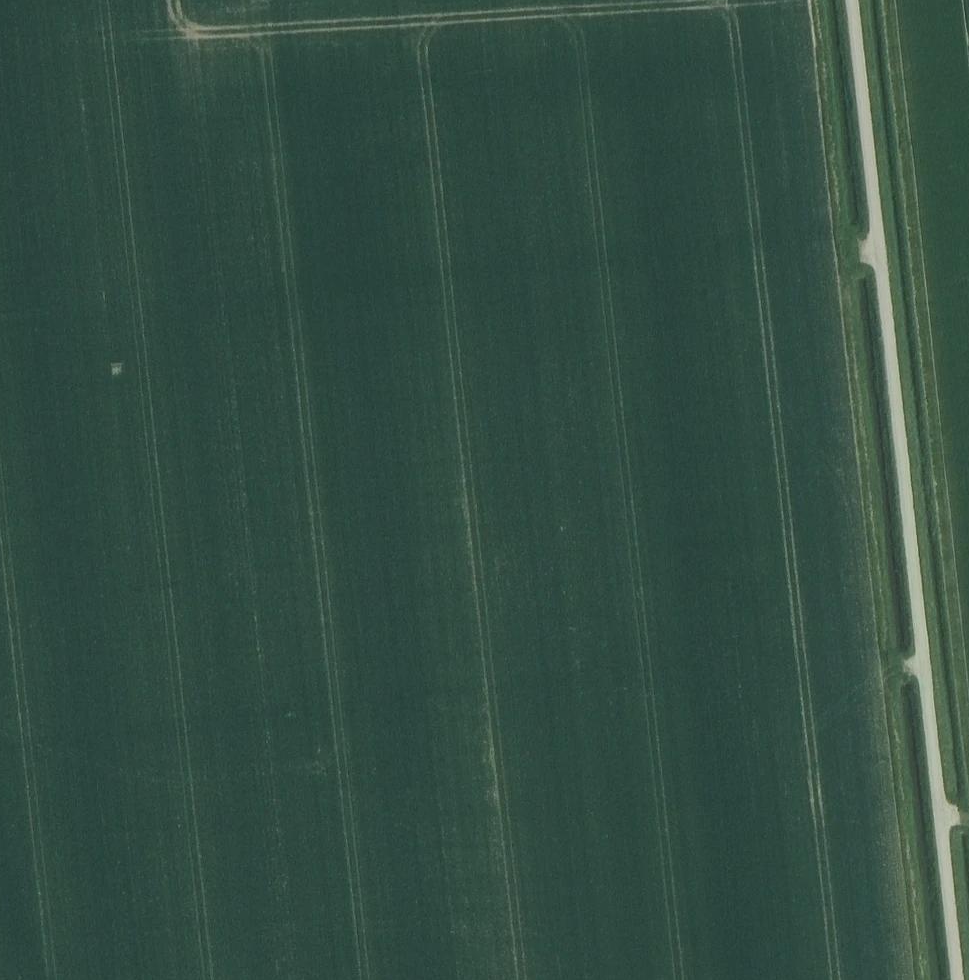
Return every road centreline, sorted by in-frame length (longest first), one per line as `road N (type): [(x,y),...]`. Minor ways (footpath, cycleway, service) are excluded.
road 1 (unclassified): [(968,978),(860,0)]

